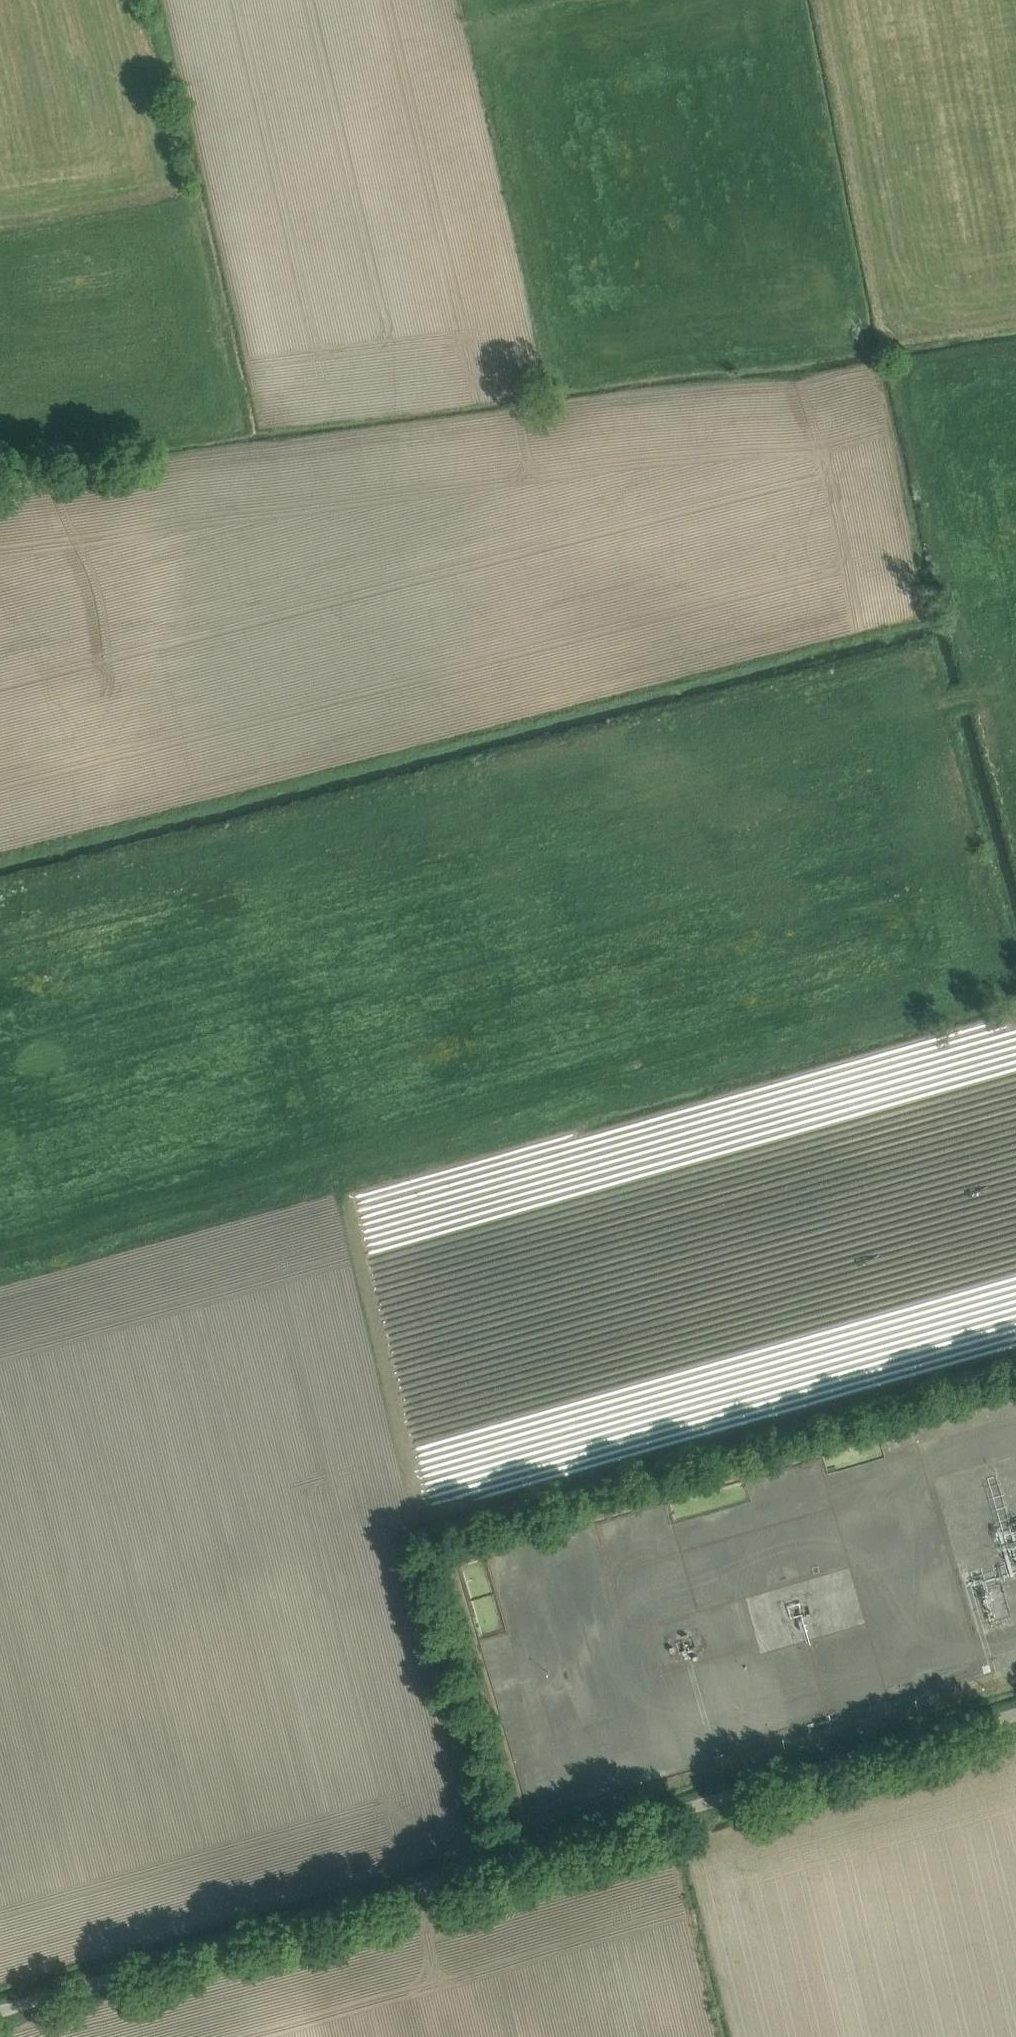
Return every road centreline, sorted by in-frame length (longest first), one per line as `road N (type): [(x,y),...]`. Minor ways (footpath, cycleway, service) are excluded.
road 1 (unclassified): [(0,2010),(1015,1713)]

